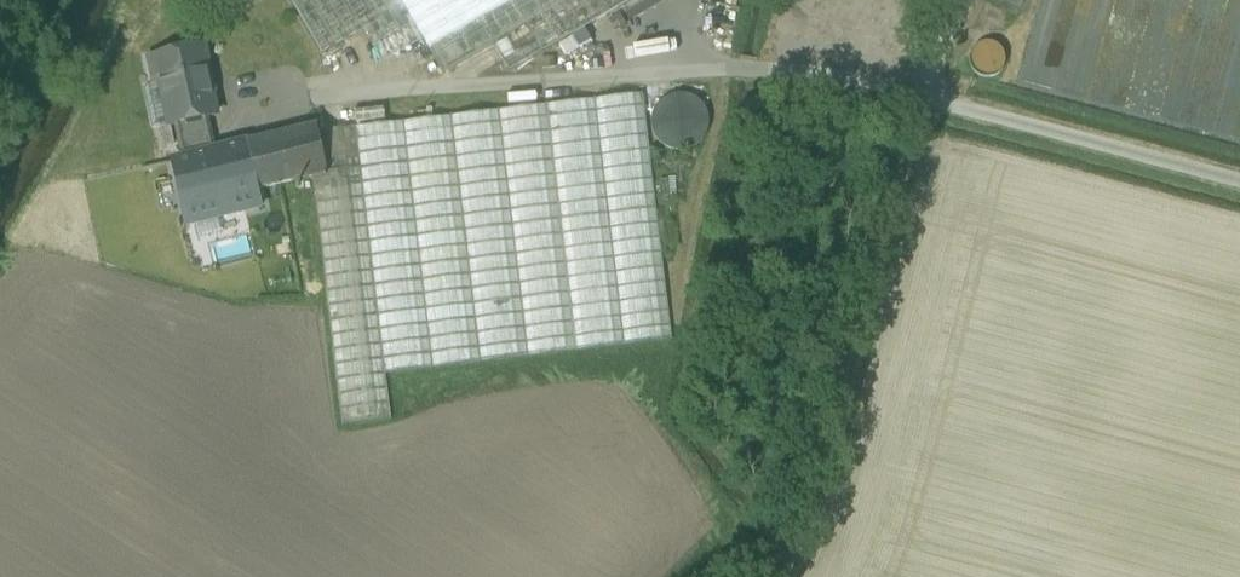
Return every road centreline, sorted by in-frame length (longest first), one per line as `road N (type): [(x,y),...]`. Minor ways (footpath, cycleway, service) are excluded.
road 1 (track): [(786,576),(815,531),(918,95)]

